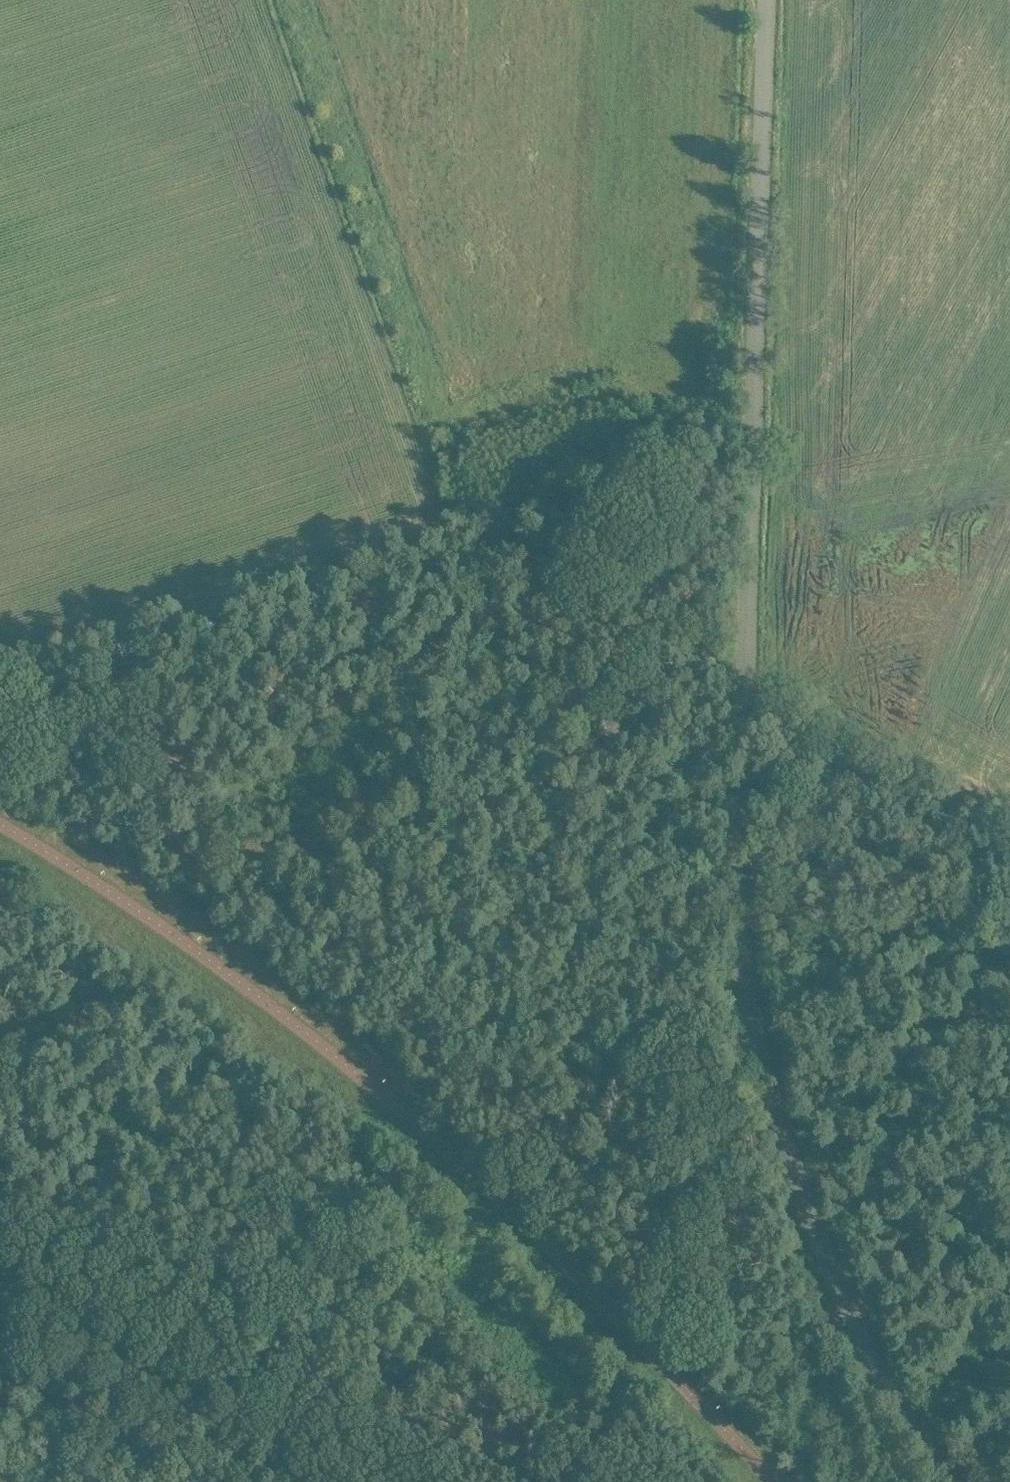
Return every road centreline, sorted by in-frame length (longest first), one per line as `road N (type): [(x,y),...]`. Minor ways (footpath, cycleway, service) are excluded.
road 1 (unclassified): [(953,1481),(863,1331),(794,1149),(759,988),(753,917),(775,0)]

